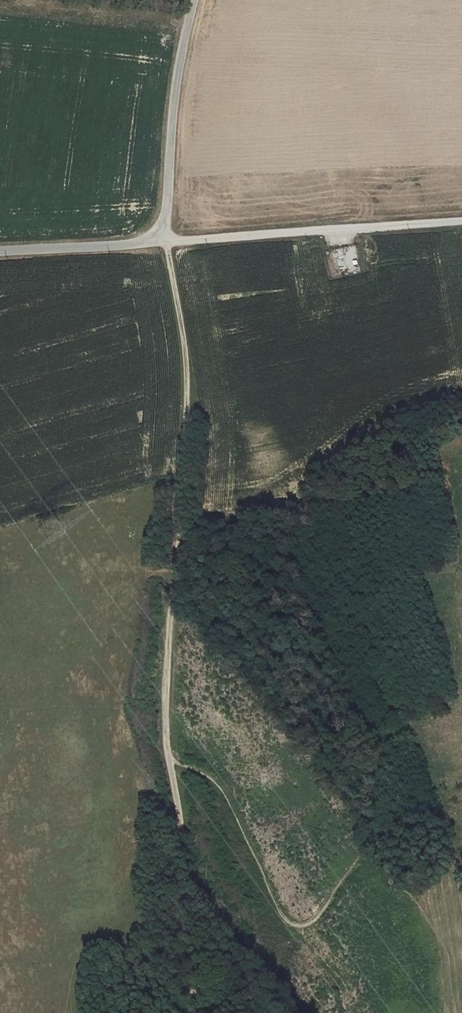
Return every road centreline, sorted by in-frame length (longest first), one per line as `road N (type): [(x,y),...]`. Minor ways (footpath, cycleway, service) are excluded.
road 1 (track): [(168,761),(164,735),(187,378),(165,241)]
road 2 (unclassified): [(195,0),(172,126),(165,241),(0,251)]
road 3 (track): [(461,223),(165,241)]
road 4 (track): [(196,1012),(168,761)]

